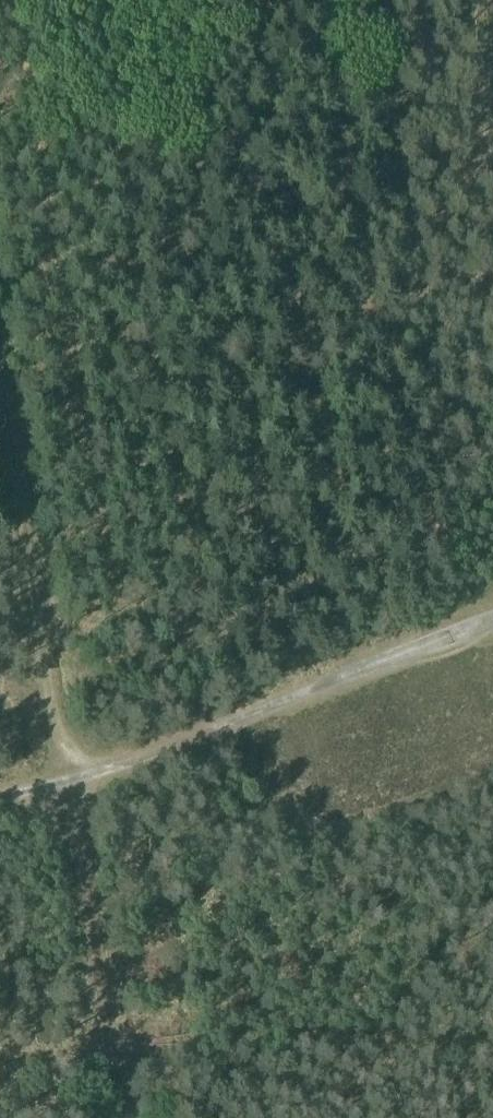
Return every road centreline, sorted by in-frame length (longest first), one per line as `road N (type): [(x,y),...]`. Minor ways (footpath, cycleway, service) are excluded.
road 1 (track): [(0,266),(132,1117)]
road 2 (track): [(0,794),(79,778),(492,613)]

